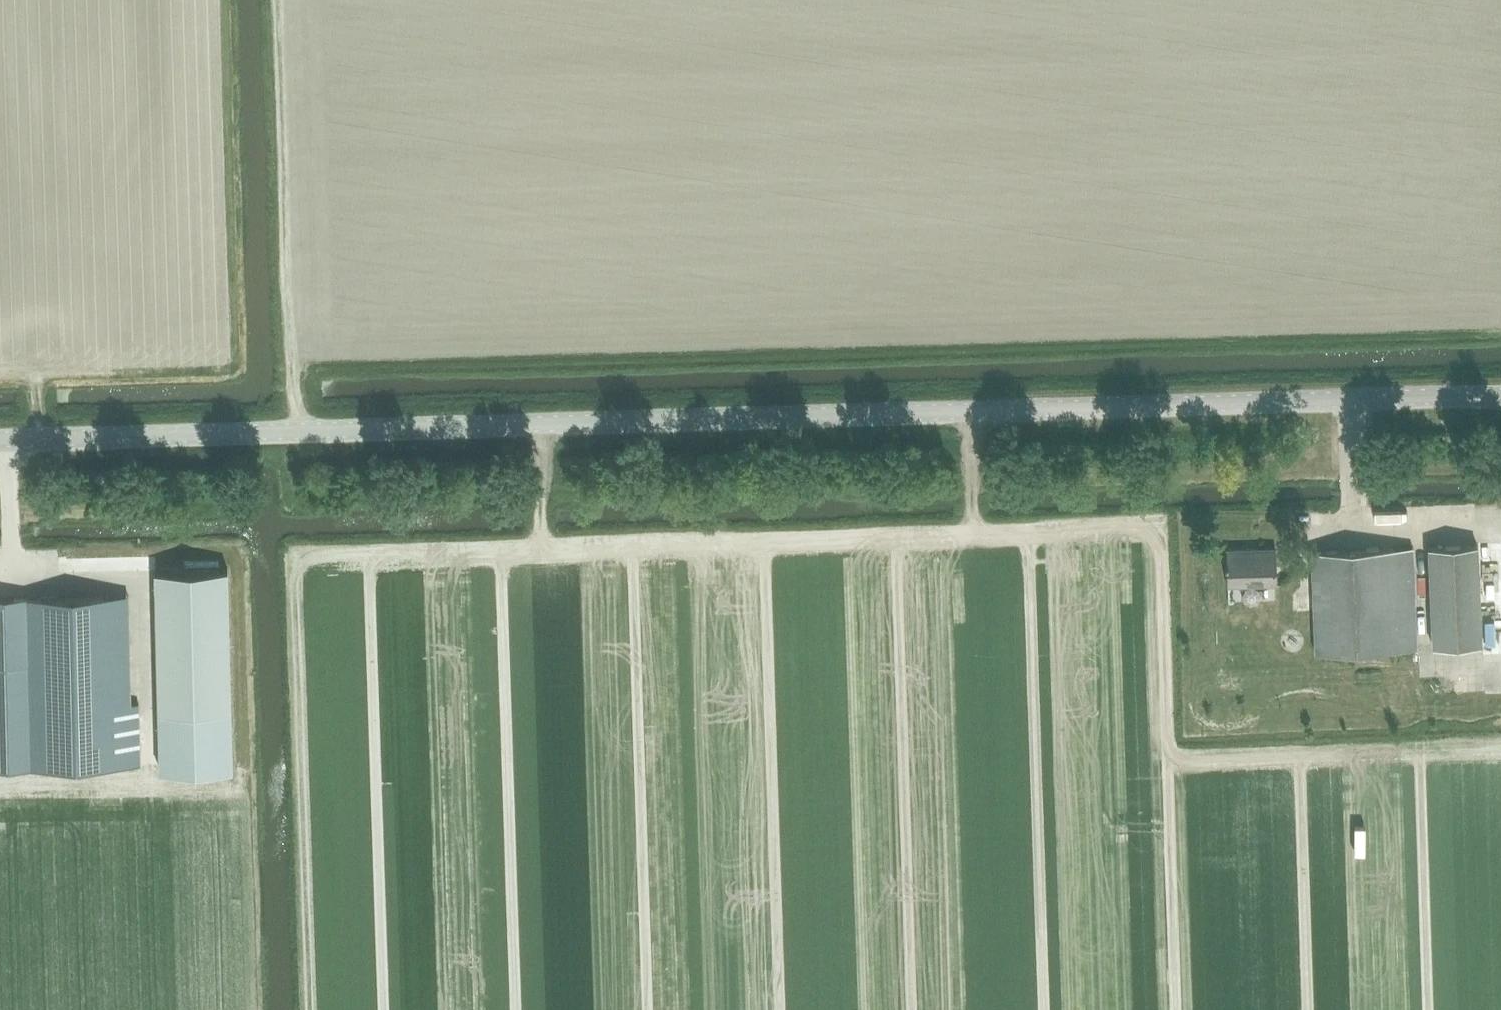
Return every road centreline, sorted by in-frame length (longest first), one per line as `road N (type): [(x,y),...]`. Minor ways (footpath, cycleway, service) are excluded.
road 1 (unclassified): [(0,444),(1500,398)]

